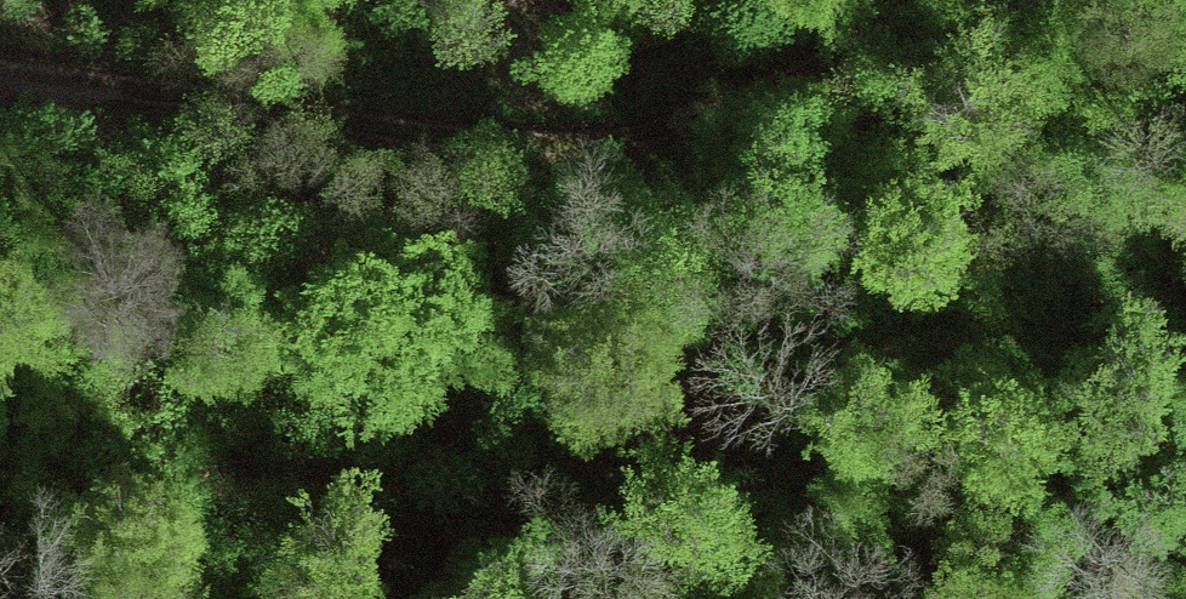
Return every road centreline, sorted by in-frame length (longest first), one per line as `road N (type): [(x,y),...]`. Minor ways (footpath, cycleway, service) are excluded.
road 1 (track): [(953,0),(799,67),(498,139),(297,148),(0,77)]
road 2 (track): [(0,84),(282,209),(477,309),(593,399),(679,483),(674,598)]

